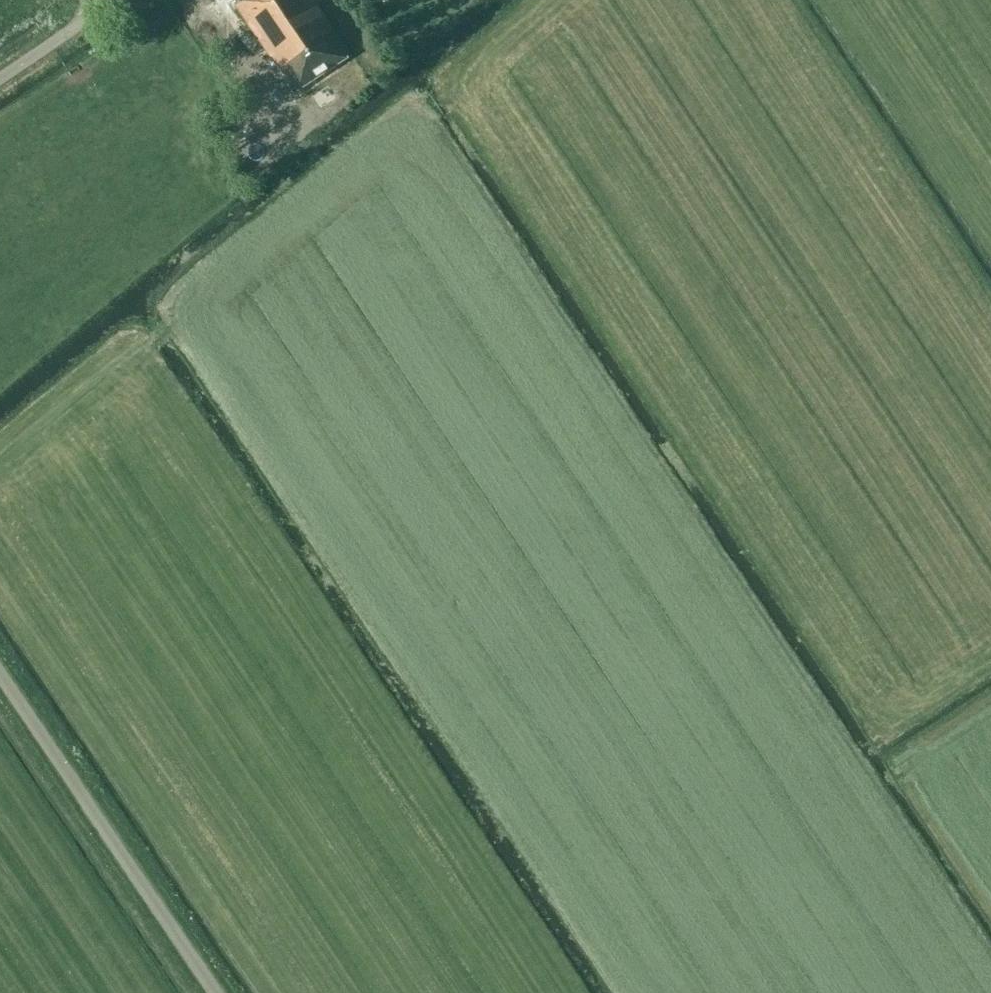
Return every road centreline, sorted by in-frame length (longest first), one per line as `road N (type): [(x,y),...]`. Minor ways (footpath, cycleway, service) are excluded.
road 1 (unclassified): [(216,992),(0,675)]

